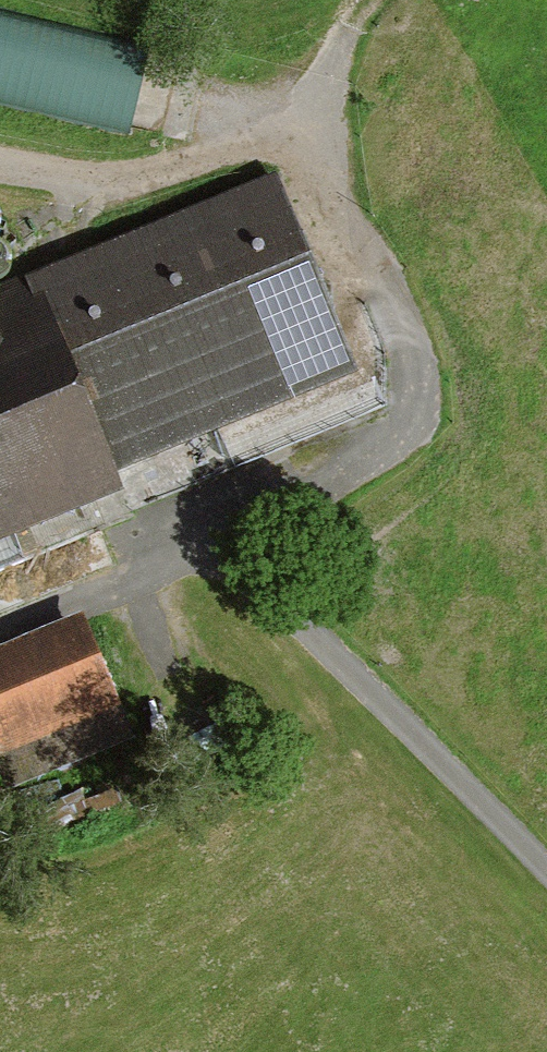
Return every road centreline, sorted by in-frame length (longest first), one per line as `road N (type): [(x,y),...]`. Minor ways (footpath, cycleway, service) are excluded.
road 1 (track): [(90,583),(205,541),(334,475),(409,421),(417,370),(306,131)]
road 2 (track): [(546,864),(333,647),(205,541)]
road 3 (track): [(306,131),(85,181),(0,161)]
road 4 (track): [(306,131),(340,54),(381,0)]

